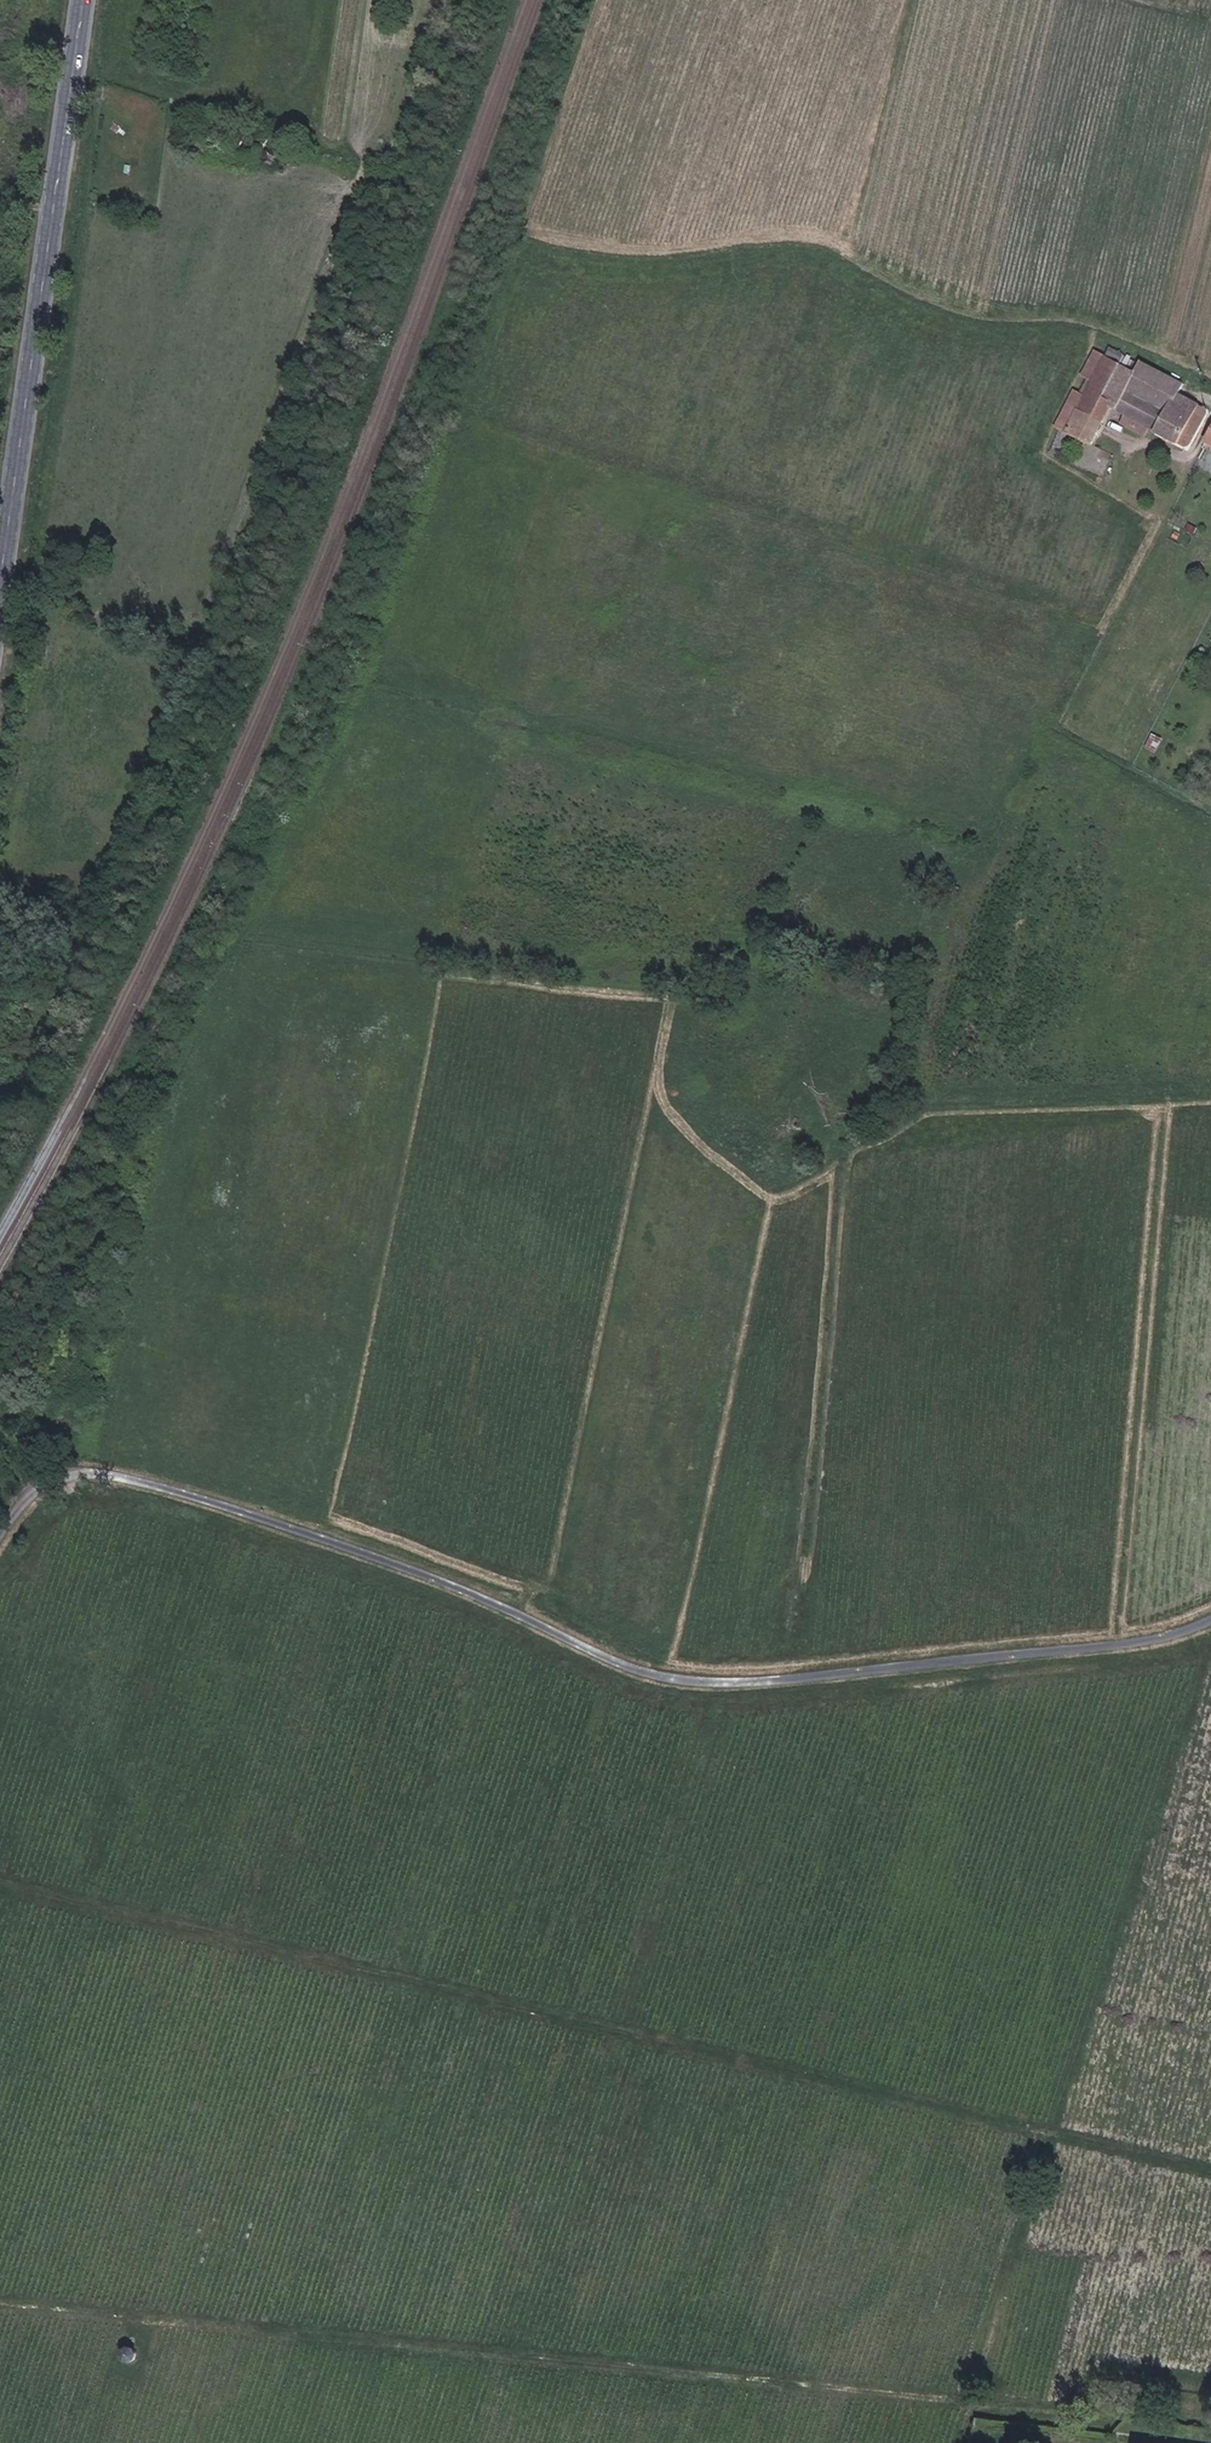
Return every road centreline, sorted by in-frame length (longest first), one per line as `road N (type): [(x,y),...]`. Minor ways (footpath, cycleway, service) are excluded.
road 1 (unclassified): [(1210,1622),(720,1682),(649,1676),(410,1569),(113,1478),(55,1481),(0,1543)]
road 2 (secondary): [(0,591),(84,0)]

